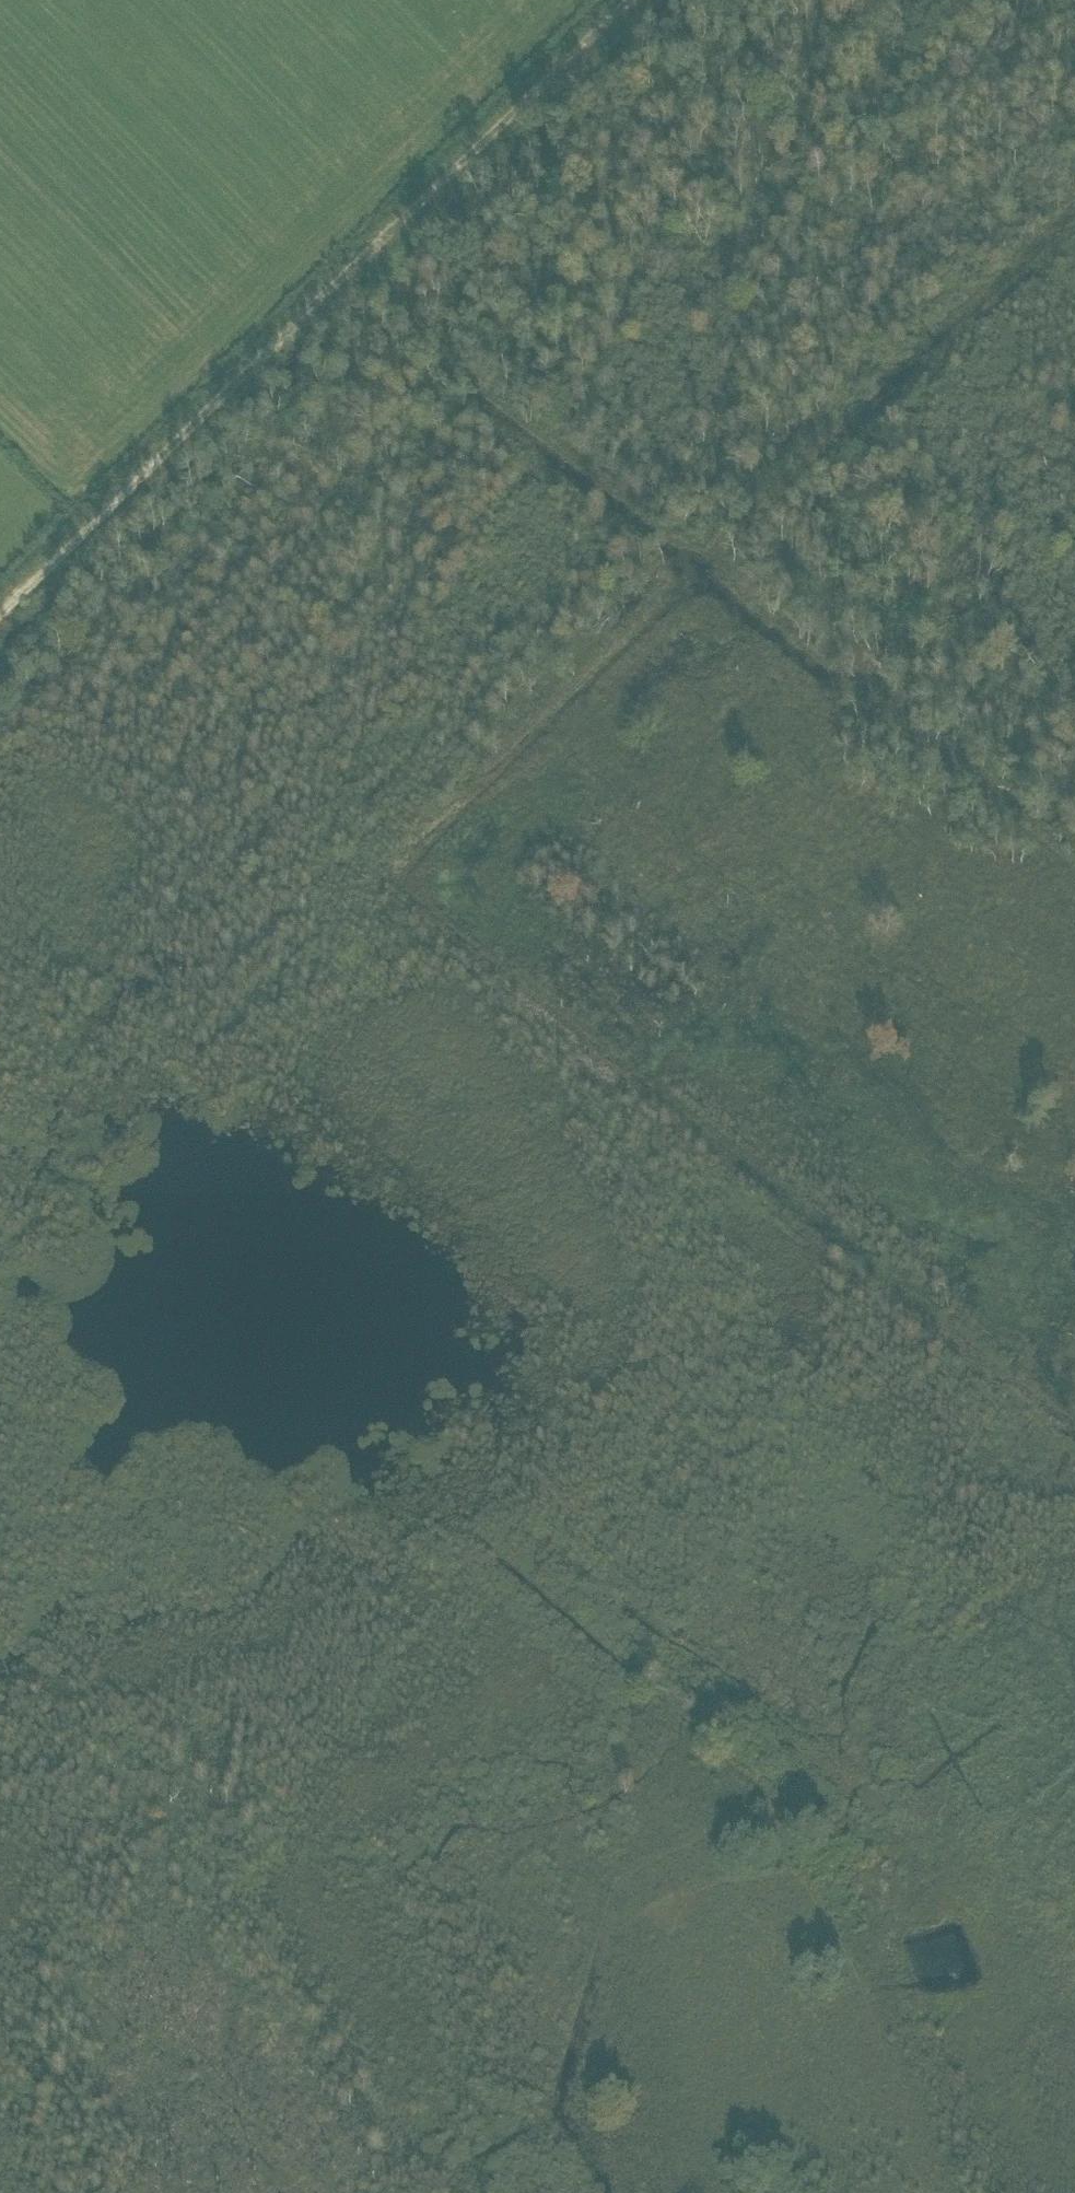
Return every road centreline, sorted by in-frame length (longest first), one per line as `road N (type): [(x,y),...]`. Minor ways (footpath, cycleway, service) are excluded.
road 1 (track): [(630,0),(0,616)]

